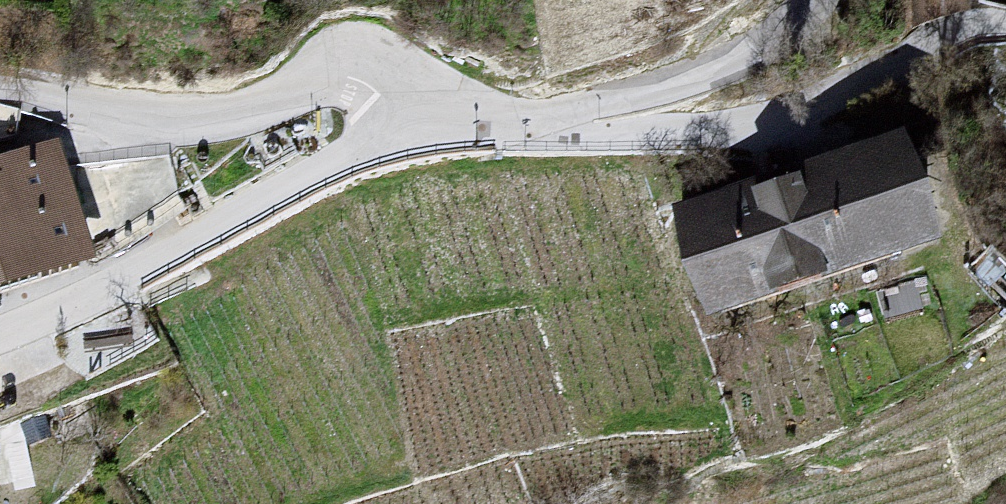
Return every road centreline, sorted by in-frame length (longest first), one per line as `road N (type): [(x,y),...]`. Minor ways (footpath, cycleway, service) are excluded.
road 1 (residential): [(472,126),(620,151),(891,86),(964,28),(1005,29)]
road 2 (unclassified): [(424,136),(343,152),(60,320),(0,343)]
road 3 (unclassified): [(0,80),(89,111),(403,92),(424,136)]
road 4 (unclassified): [(821,0),(786,41),(705,84),(598,115),(472,126)]

